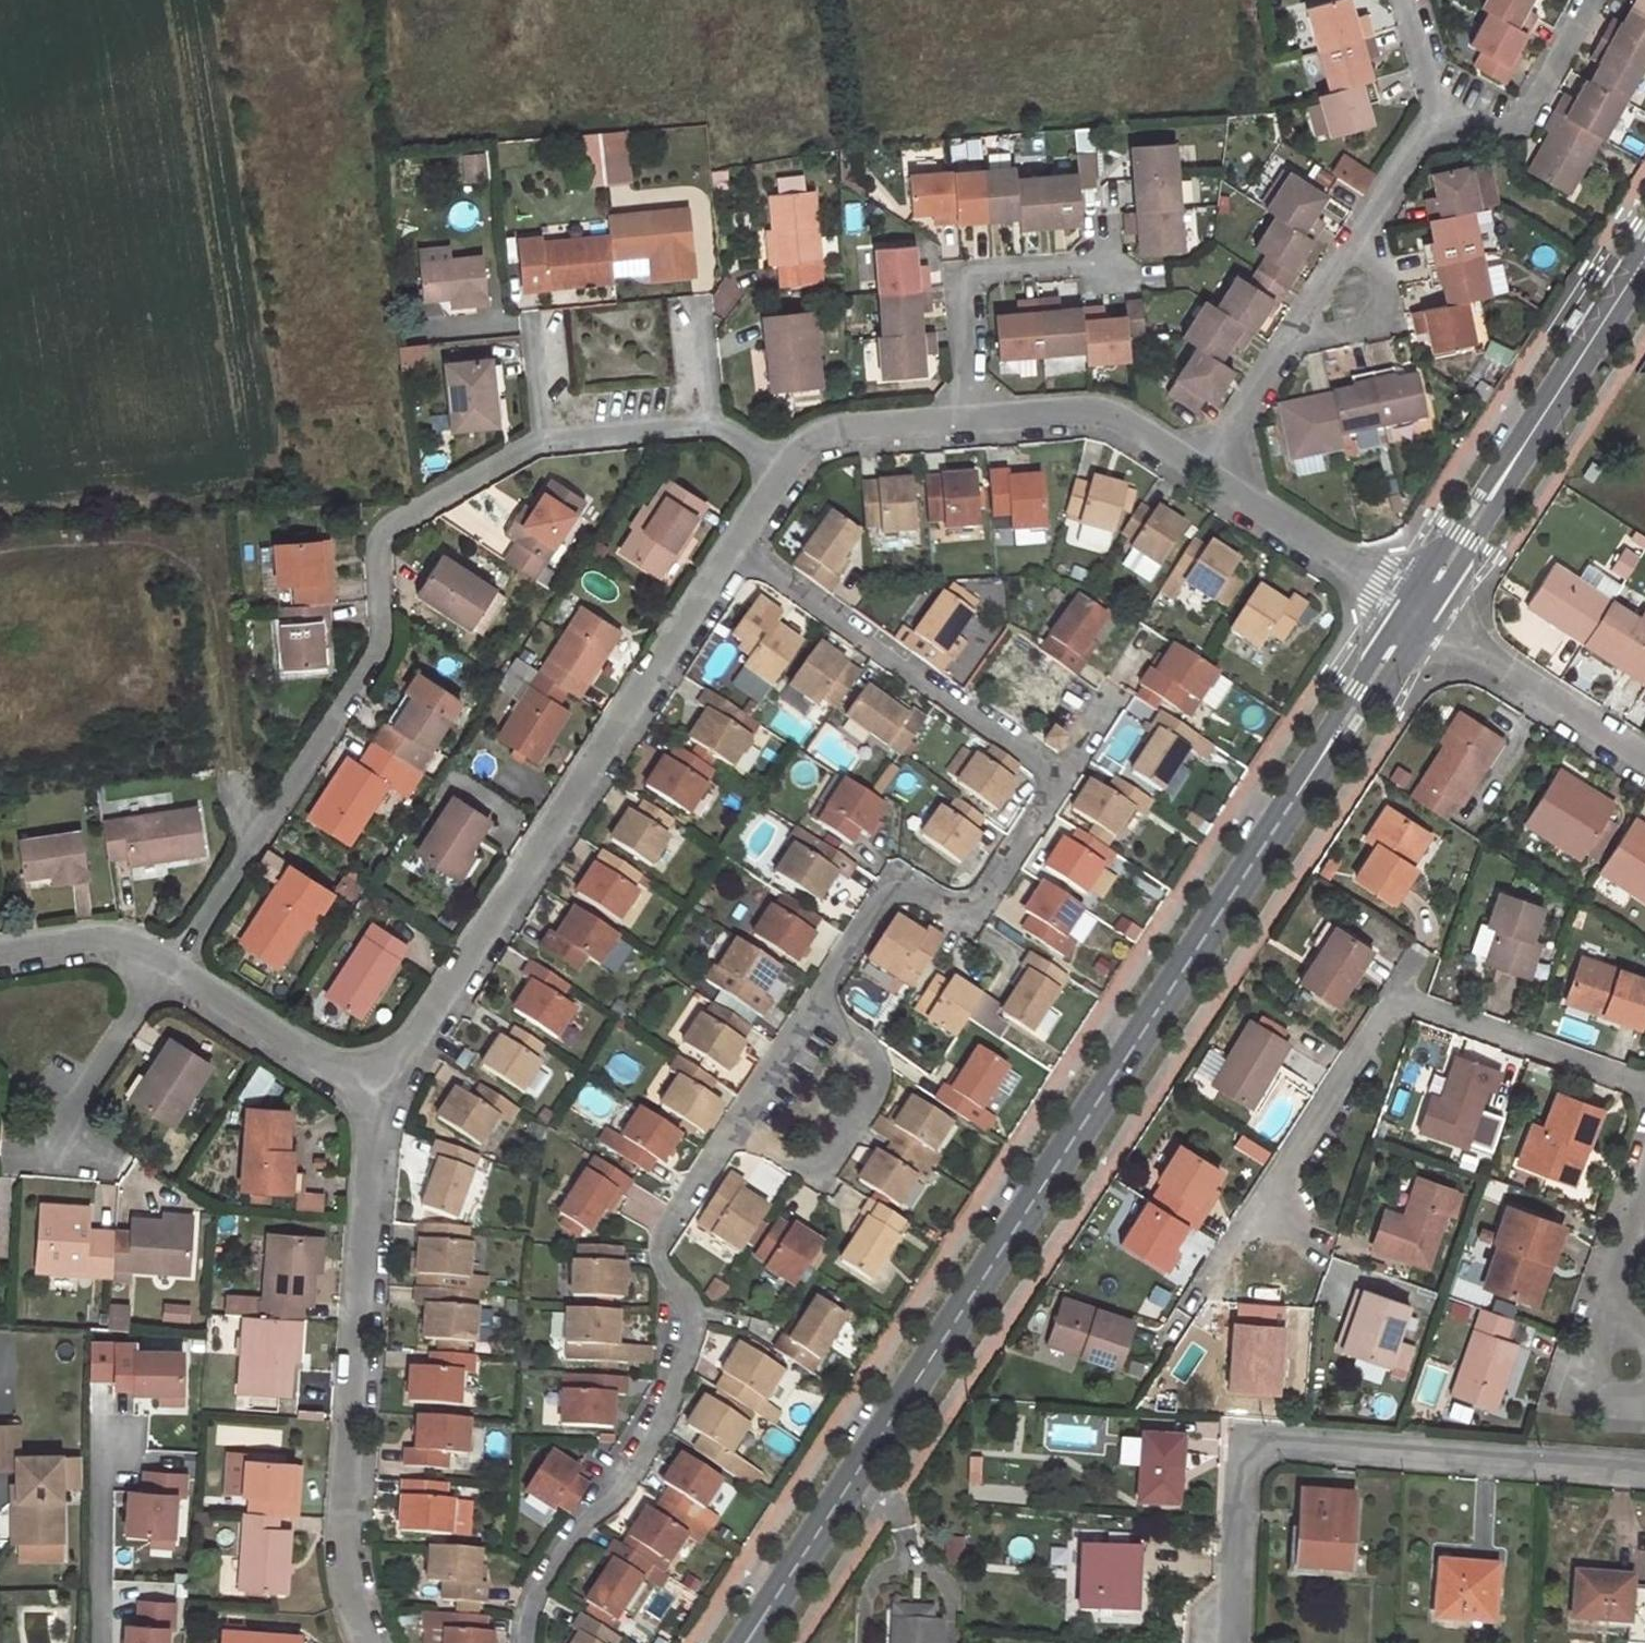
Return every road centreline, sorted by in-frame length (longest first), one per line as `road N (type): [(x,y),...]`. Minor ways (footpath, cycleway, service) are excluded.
road 1 (unclassified): [(746,1642),(1418,609)]
road 2 (residential): [(548,444),(385,537),(378,563),(381,649),(176,972)]
road 3 (residential): [(376,1109),(736,563)]
road 4 (residential): [(1644,1087),(1392,1005),(1205,1289)]
road 5 (residential): [(736,1122),(657,1252),(682,1323),(657,1441),(624,1494),(556,1553),(535,1594),(528,1642)]
road 6 (residential): [(365,1642),(343,1558),(376,1109)]
road 7 (unclassified): [(1418,609),(1644,258)]
road 8 (residential): [(1248,1446),(1644,1473)]
road 9 (residential): [(736,563),(1059,789)]
road 10 (residential): [(1059,789),(978,909),(961,919),(938,915),(905,892),(889,896),(810,1008)]
road 11 (residential): [(810,1008),(882,1060),(881,1077),(831,1166),(820,1169),(736,1122)]
road 12 (residential): [(978,428),(971,282),(999,272),(1108,263)]
road 13 (residential): [(1418,609),(1644,757)]
road 14 (residential): [(1204,480),(1418,609)]
road 15 (residential): [(176,972),(376,1109)]
road 16 (residential): [(978,428),(1058,420),(1121,431),(1204,480)]
road 17 (residential): [(50,1172),(68,1126),(176,972)]
road 18 (residential): [(1440,122),(1520,127),(1591,0)]
road 19 (residential): [(1248,1446),(1236,1642)]
road 20 (residential): [(1295,341),(1391,321),(1371,227)]
road 21 (residential): [(799,481),(852,451),(978,428)]
road 22 (residential): [(0,965),(77,954),(176,972)]
road 23 (residential): [(1295,341),(1204,480)]
road 24 (residential): [(710,428),(548,444)]
road 25 (residential): [(1632,1226),(1603,1320),(1621,1365)]
road 26 (residential): [(1371,227),(1295,341)]
road 27 (residential): [(810,1008),(736,1122)]
road 28 (residential): [(1400,0),(1440,122)]
road 29 (residential): [(1440,122),(1371,227)]
road 30 (residential): [(548,444),(538,322)]

